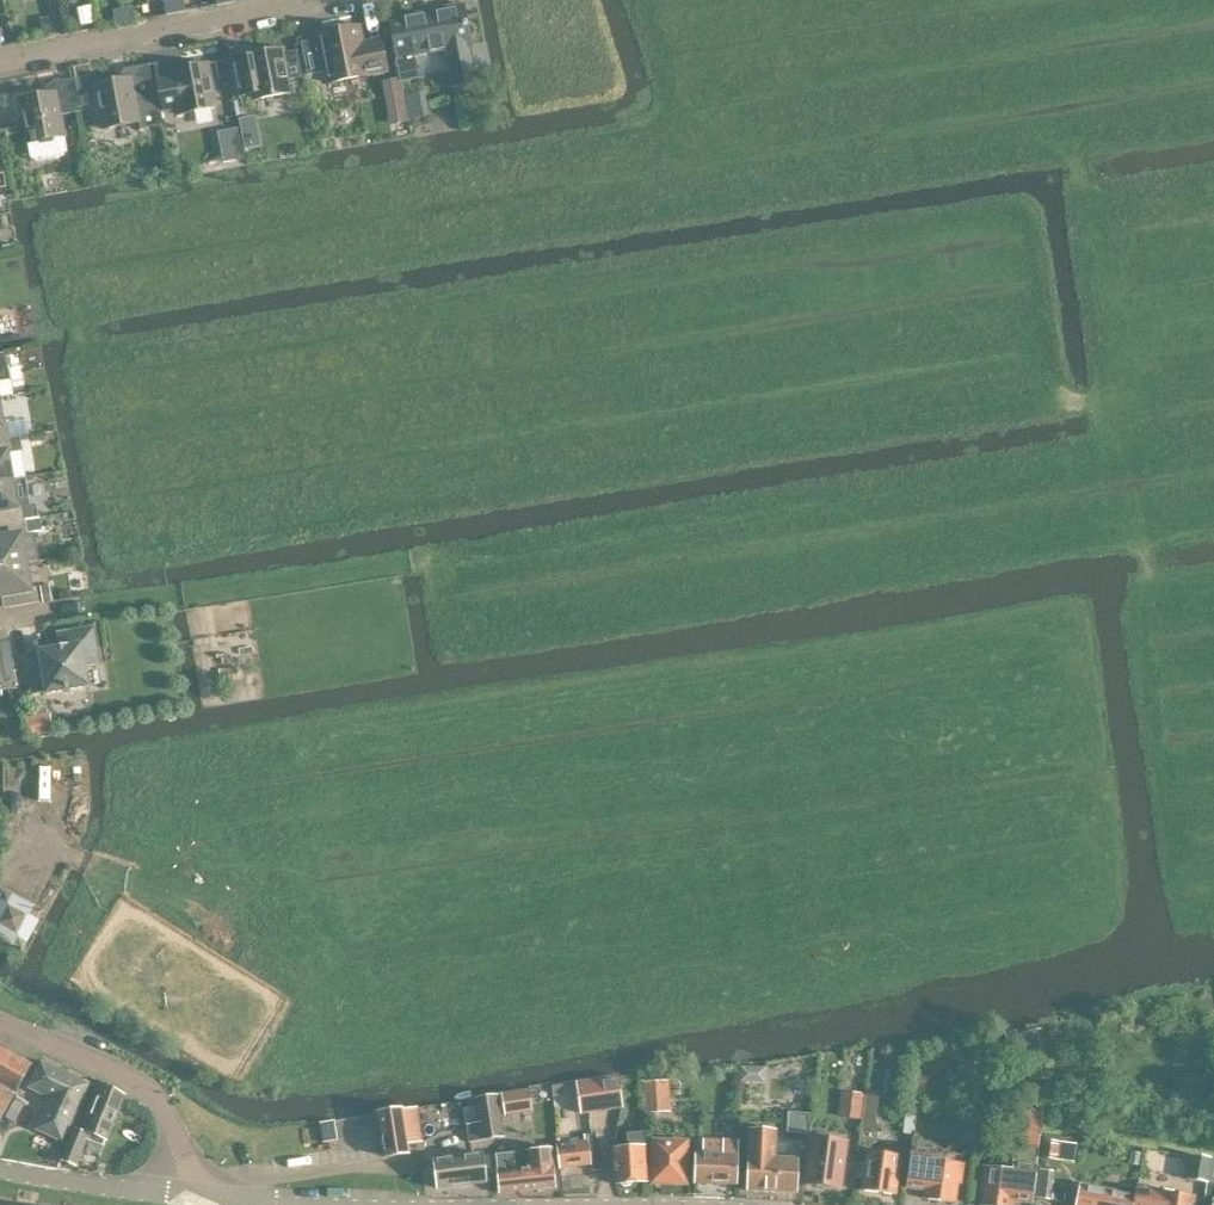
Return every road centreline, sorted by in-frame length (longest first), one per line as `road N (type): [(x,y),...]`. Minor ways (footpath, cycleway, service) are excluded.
road 1 (residential): [(0,57),(301,0)]
road 2 (tertiary): [(179,1193),(181,1138),(145,1089),(0,1018)]
road 3 (tertiary): [(433,1204),(179,1193)]
road 4 (unclassified): [(179,1193),(0,1169)]

